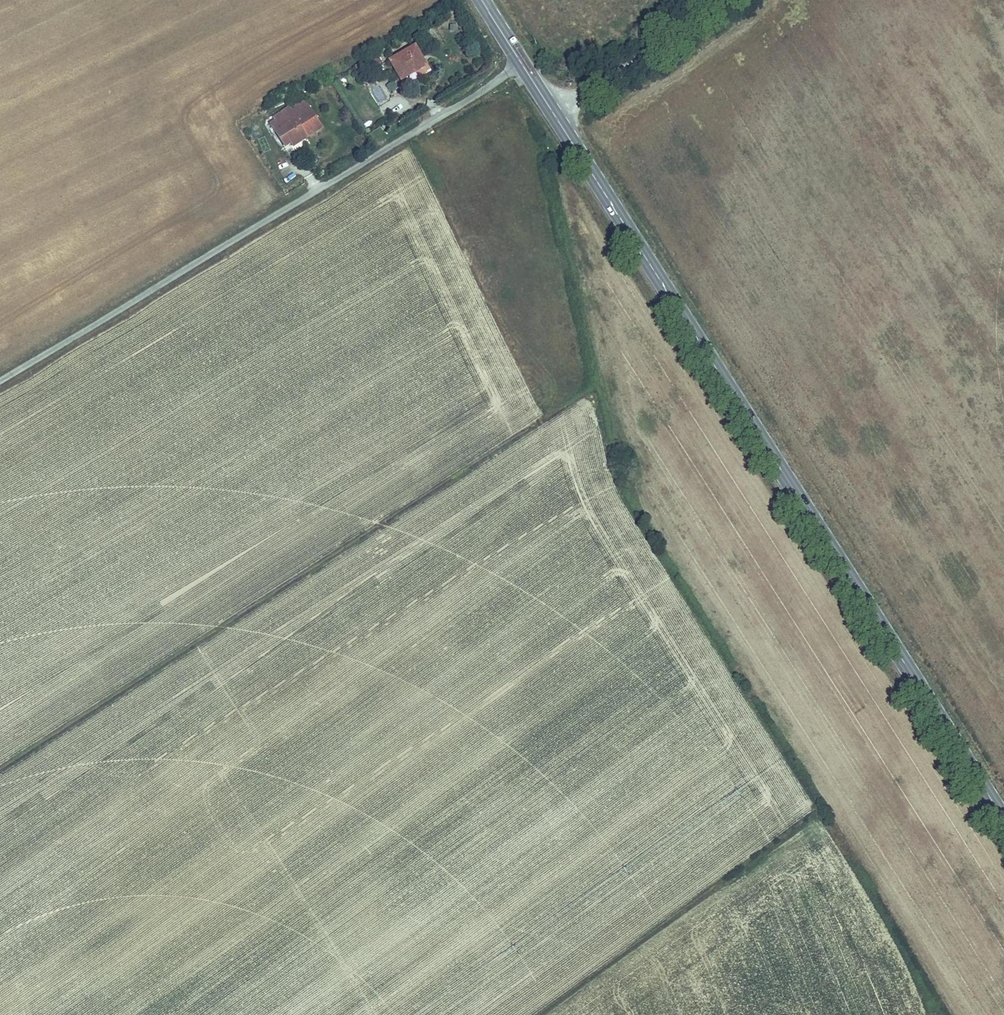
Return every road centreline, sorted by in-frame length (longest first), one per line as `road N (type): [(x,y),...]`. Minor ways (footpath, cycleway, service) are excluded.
road 1 (secondary): [(1003,830),(479,0)]
road 2 (track): [(523,72),(0,379)]

